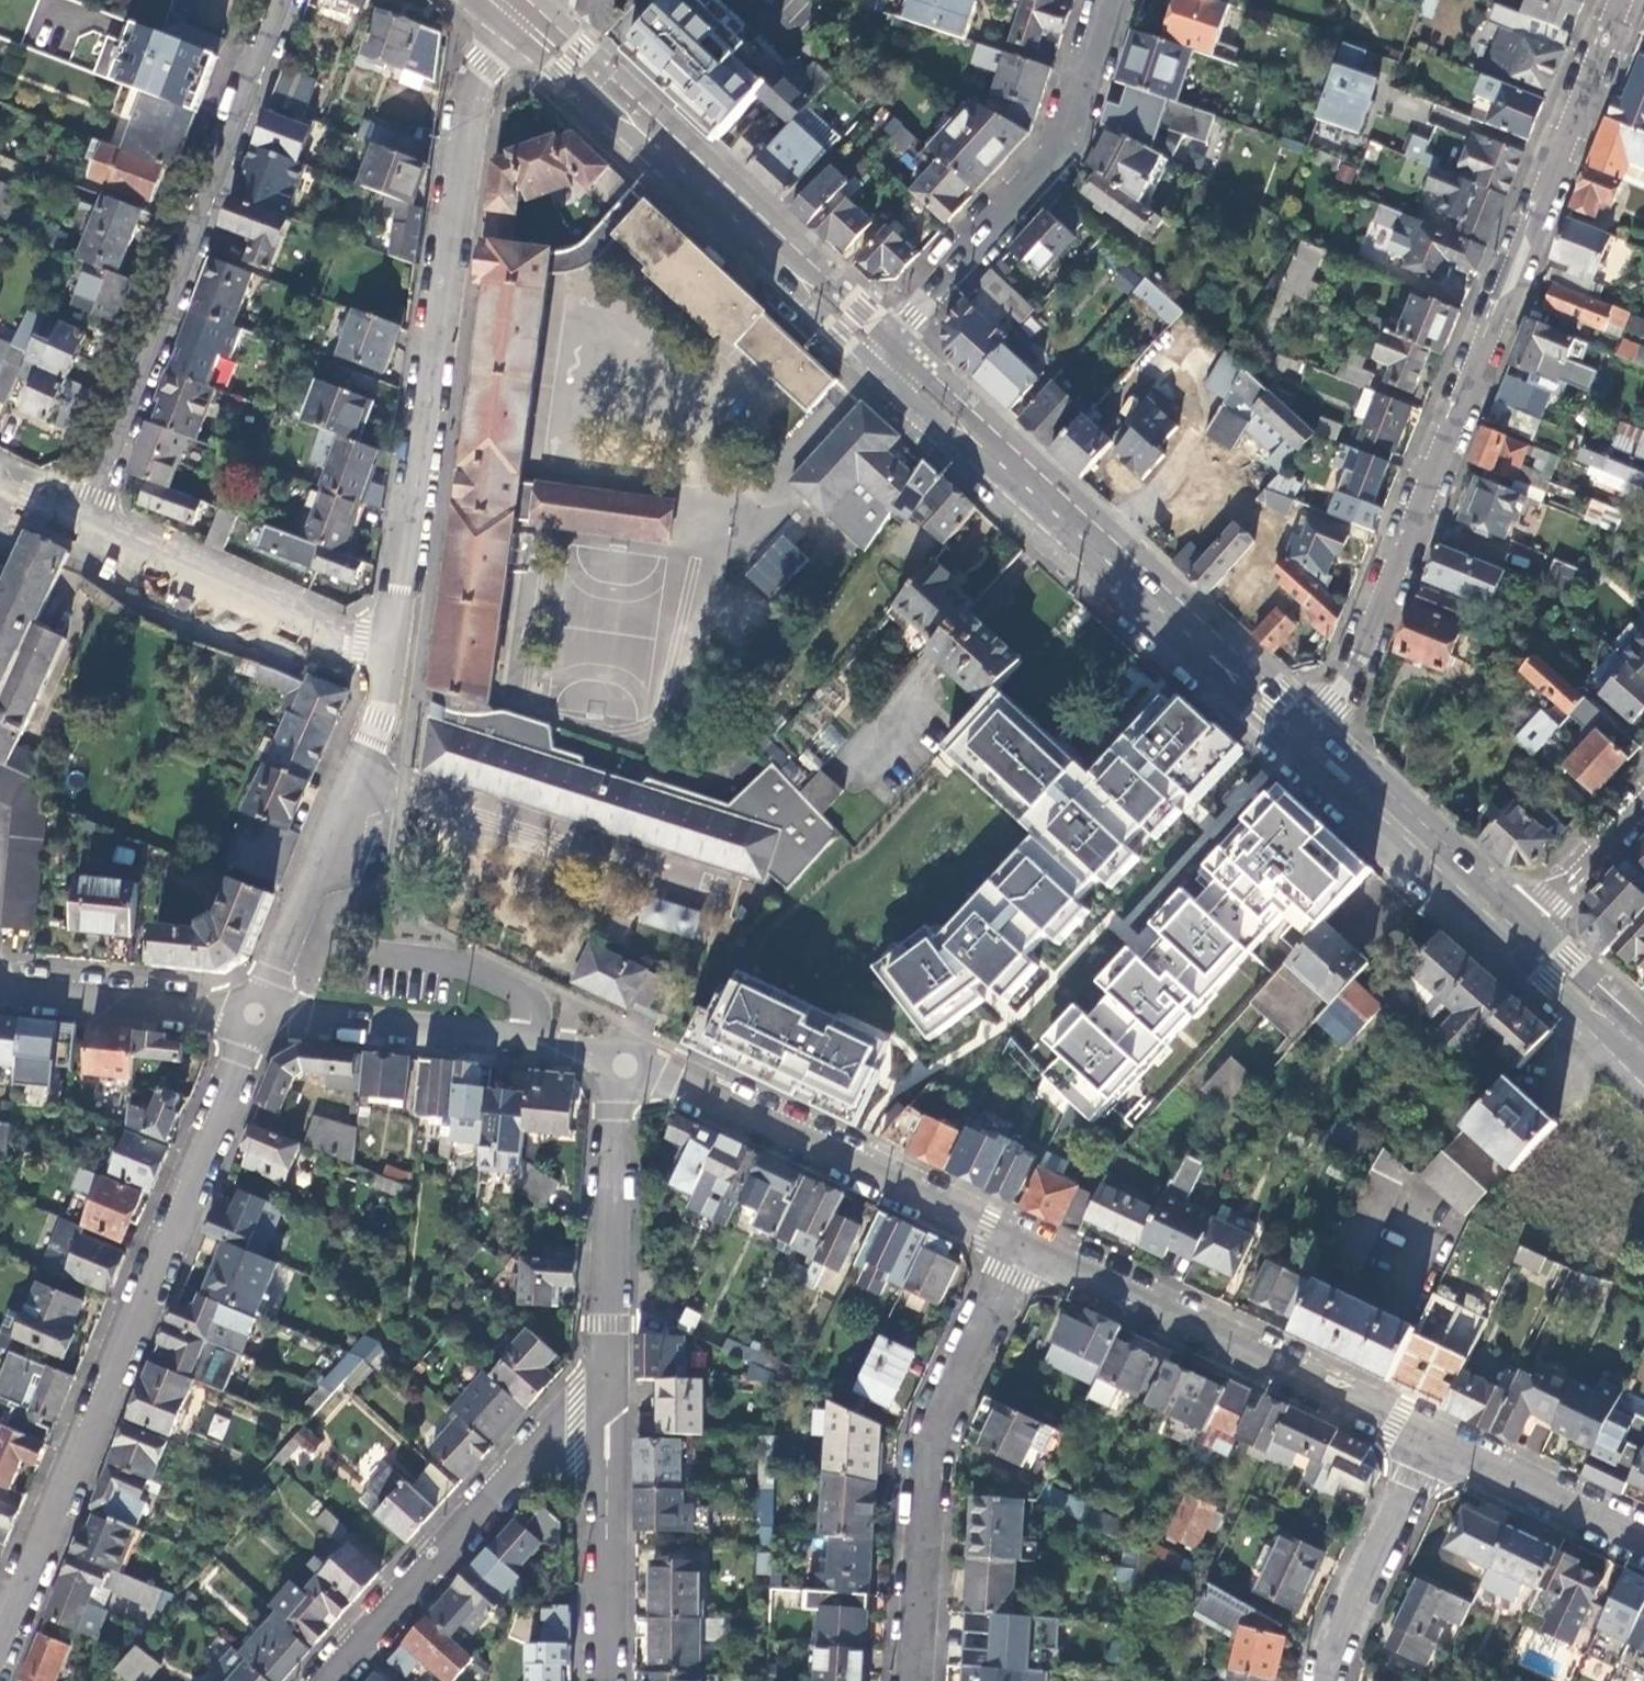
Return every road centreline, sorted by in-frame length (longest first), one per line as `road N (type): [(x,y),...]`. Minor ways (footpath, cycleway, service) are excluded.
road 1 (residential): [(1308,743),(1348,685),(1502,310),(1522,290),(1539,246),(1534,231),(1623,0)]
road 2 (residential): [(0,1642),(256,1012)]
road 3 (residential): [(394,667),(480,60),(516,18)]
road 4 (primary): [(881,357),(1308,743)]
road 5 (residential): [(289,0),(87,519)]
road 6 (primary): [(516,18),(881,357)]
road 7 (residential): [(908,1680),(918,1481),(1031,1249)]
road 8 (residential): [(625,1064),(660,1072),(1031,1249)]
road 9 (residential): [(1031,1249),(1430,1439)]
road 10 (residential): [(1108,0),(1058,148),(881,357)]
road 11 (residential): [(328,1680),(603,1382)]
road 12 (residential): [(256,1012),(529,1043),(625,1064)]
road 13 (residential): [(256,1012),(371,740),(394,667)]
road 14 (residential): [(87,519),(394,667)]
road 15 (residential): [(603,1382),(613,1102),(625,1064)]
road 16 (residential): [(603,1680),(603,1382)]
road 17 (primary): [(1308,743),(1511,930)]
road 18 (residential): [(1337,1680),(1357,1604),(1430,1439)]
road 19 (residential): [(0,984),(256,1012)]
road 20 (residential): [(1430,1439),(1643,1545)]
road 21 (residential): [(1643,793),(1511,930)]
road 22 (primary): [(1511,930),(1643,1048)]

